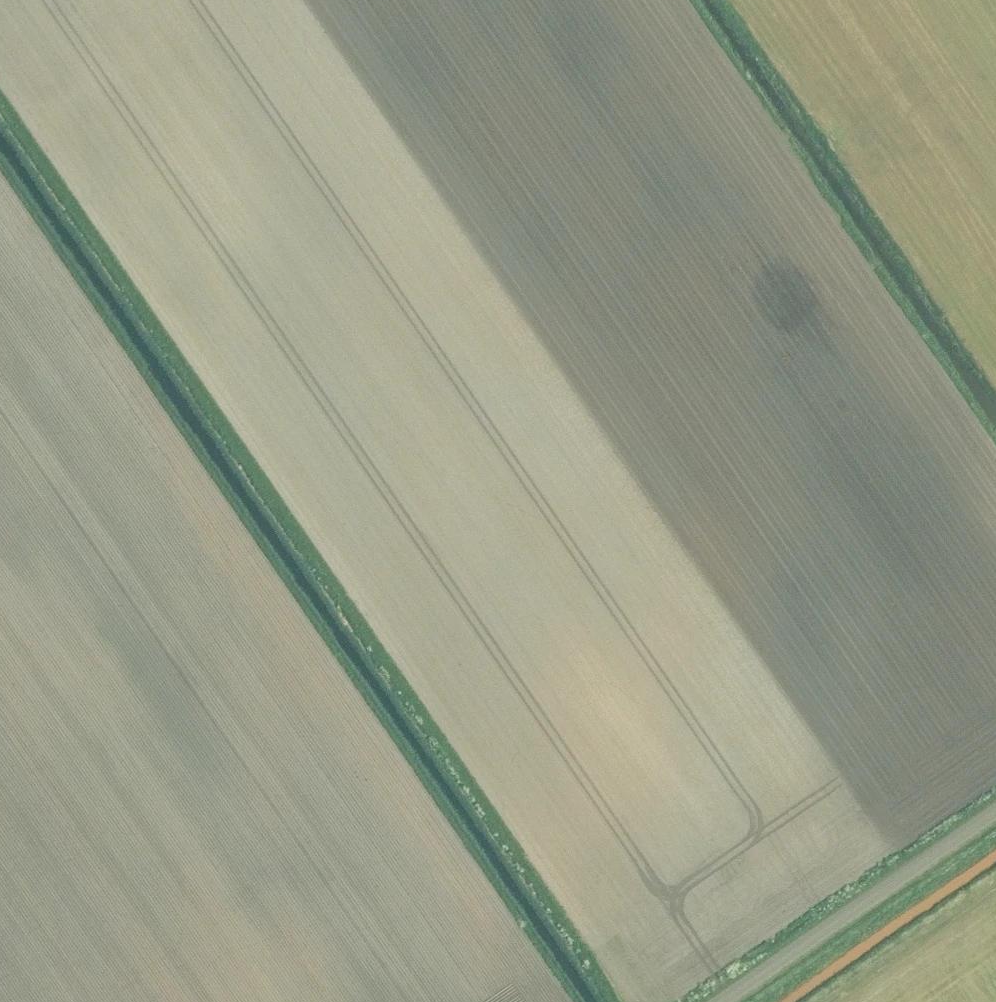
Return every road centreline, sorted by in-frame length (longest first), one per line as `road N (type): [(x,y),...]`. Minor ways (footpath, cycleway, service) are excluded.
road 1 (unclassified): [(723,1001),(995,812)]

